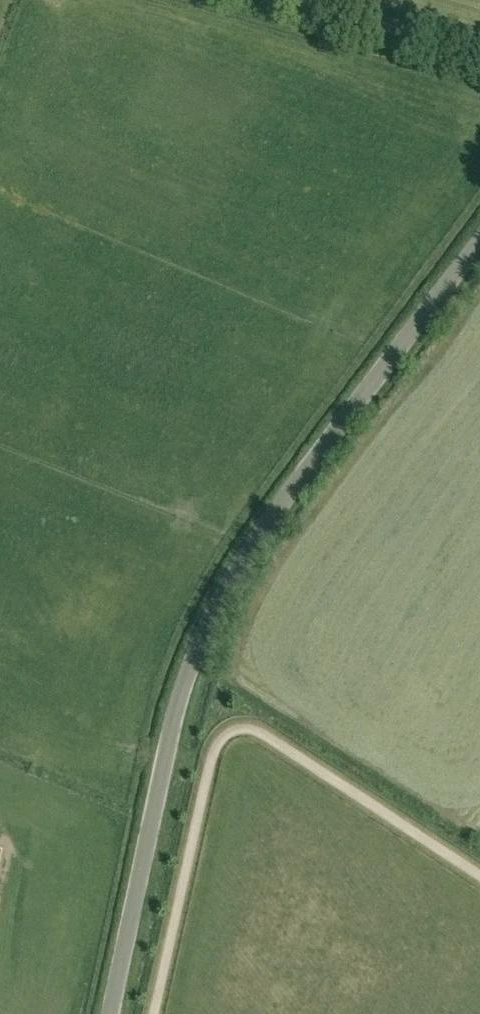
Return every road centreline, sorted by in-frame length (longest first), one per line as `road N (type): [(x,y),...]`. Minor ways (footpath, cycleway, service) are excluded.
road 1 (unclassified): [(112,1013),(171,739),(209,632),(244,565),(479,237)]
road 2 (track): [(154,1013),(211,751),(238,727),(260,731),(479,874)]
road 3 (track): [(277,0),(479,61)]

